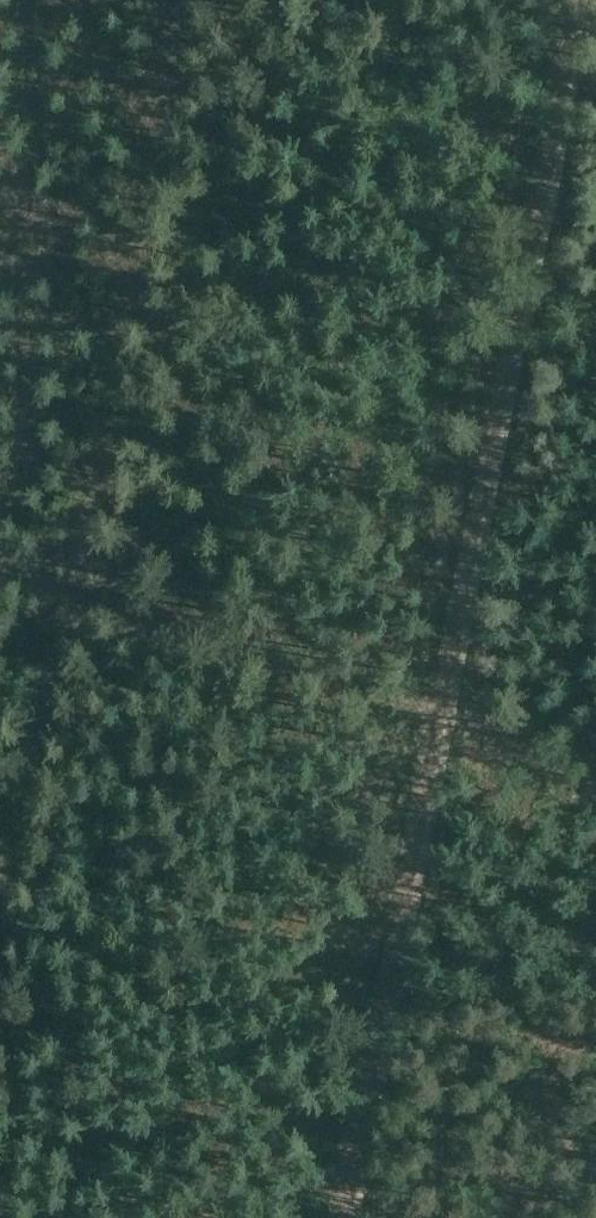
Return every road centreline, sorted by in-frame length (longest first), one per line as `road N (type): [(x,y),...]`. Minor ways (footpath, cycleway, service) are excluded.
road 1 (track): [(578,0),(343,1217)]
road 2 (track): [(0,564),(440,694),(450,719),(595,792)]

